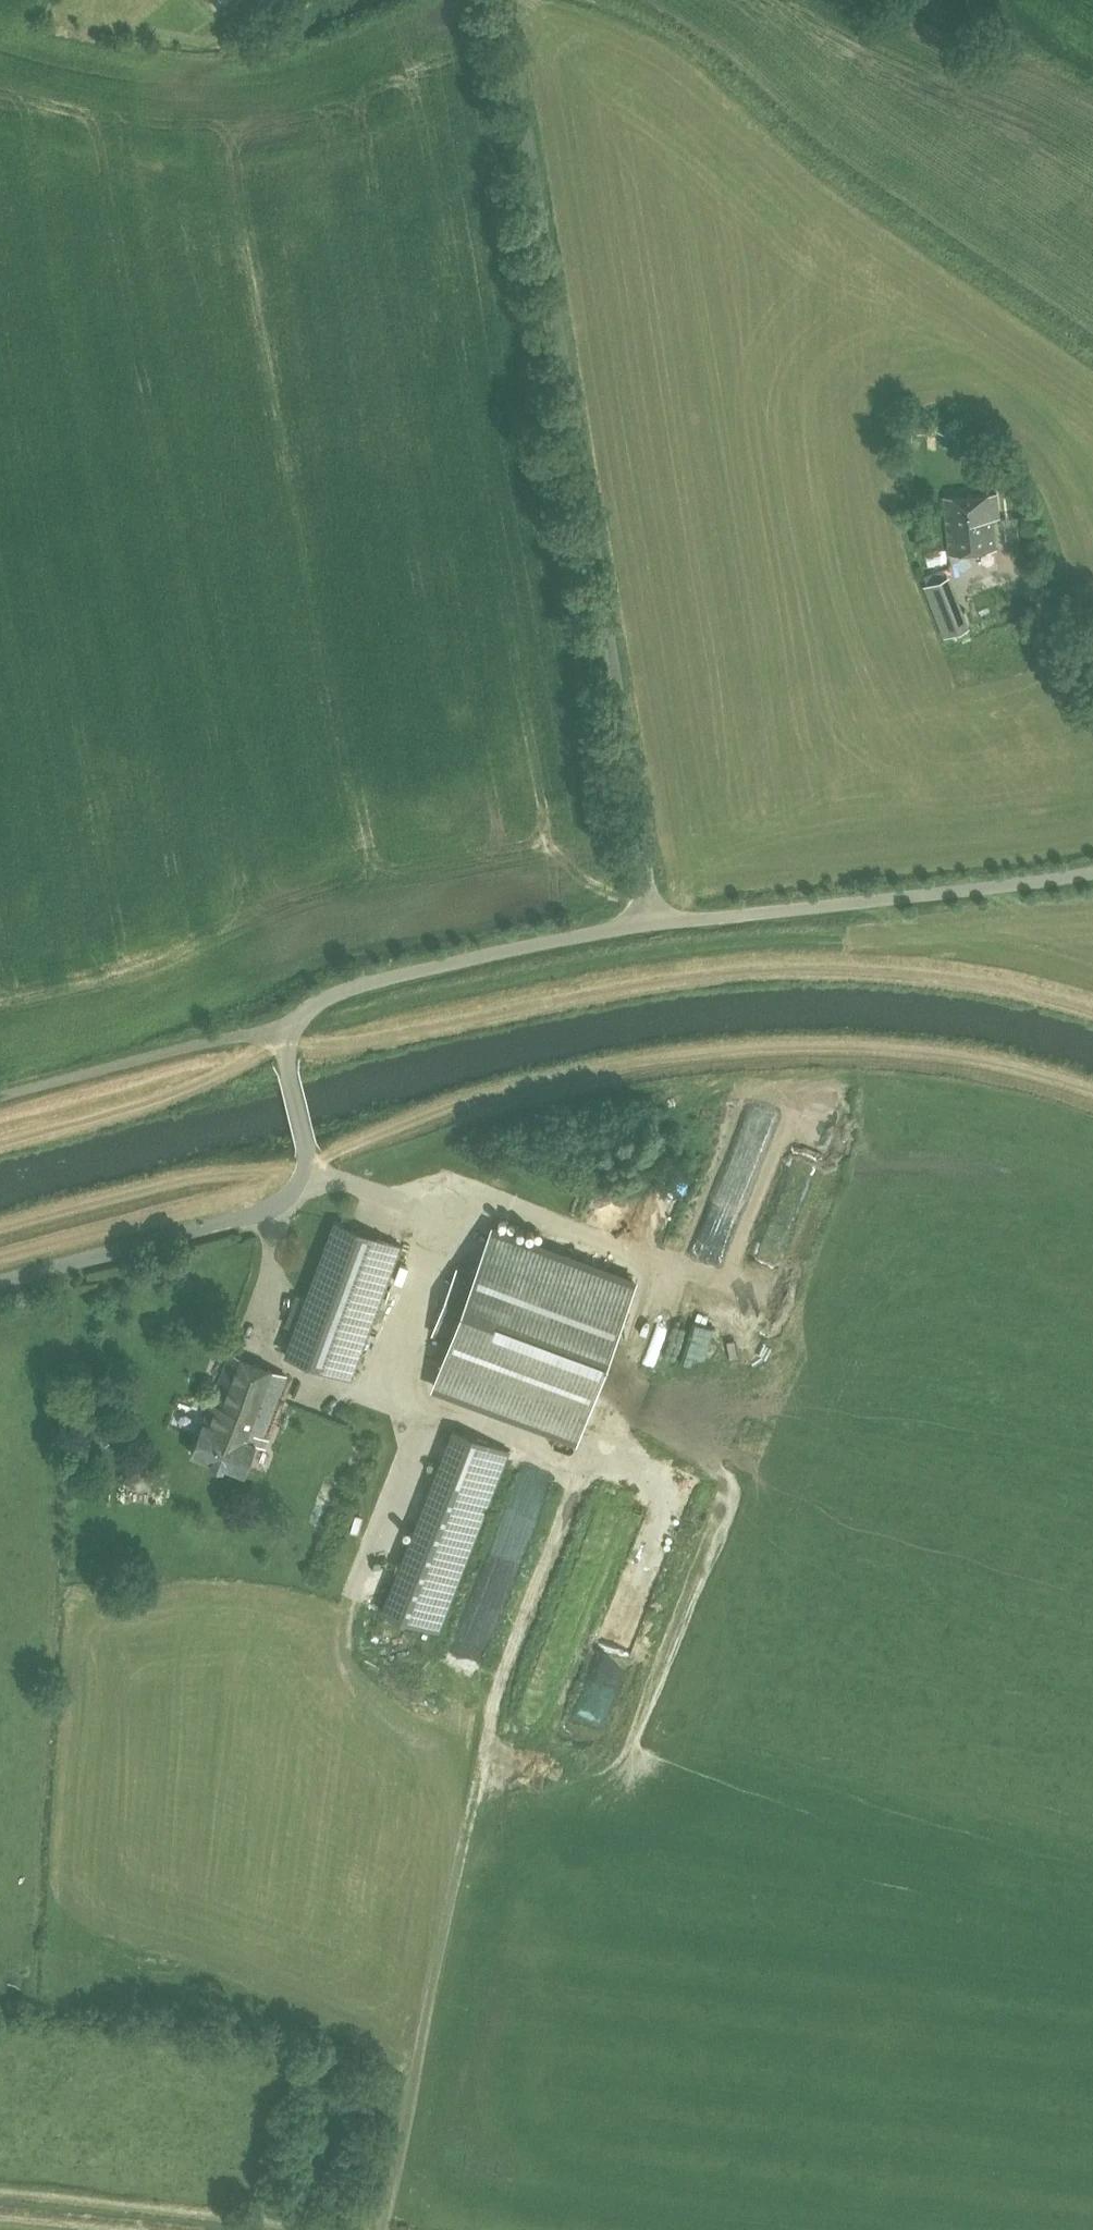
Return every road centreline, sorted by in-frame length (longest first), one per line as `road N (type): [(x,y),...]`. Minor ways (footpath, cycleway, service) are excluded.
road 1 (unclassified): [(655,925),(506,0)]
road 2 (unclassified): [(0,1282),(293,1196),(308,1146),(287,1057),(299,1022),(316,1001),(378,978),(655,925)]
road 3 (unclassified): [(655,925),(1092,876)]

